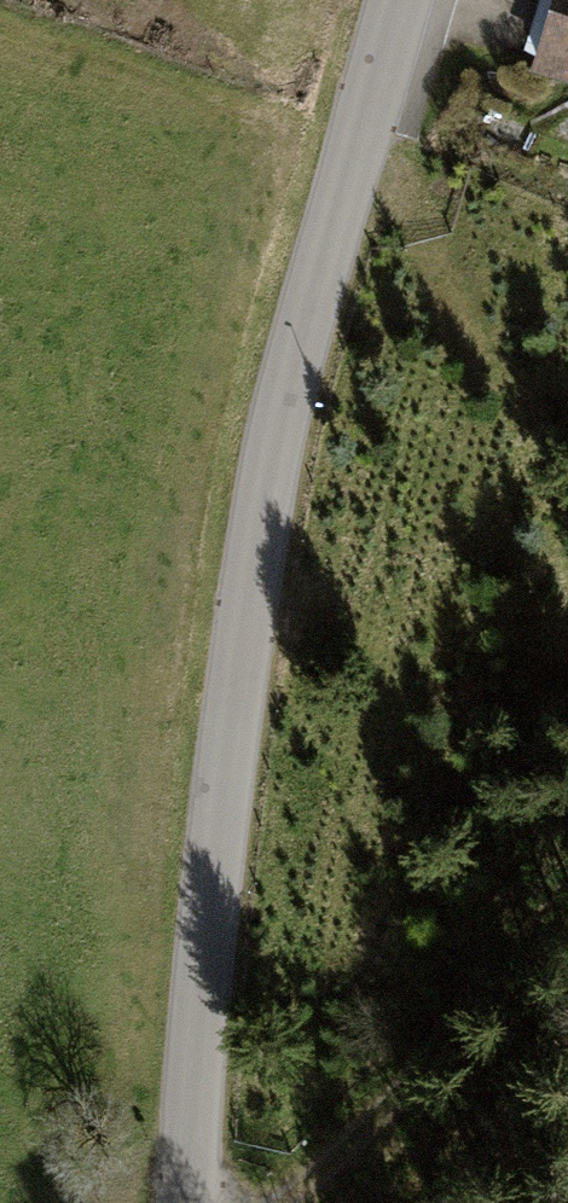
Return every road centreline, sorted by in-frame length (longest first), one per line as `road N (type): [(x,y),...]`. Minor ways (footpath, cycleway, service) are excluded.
road 1 (tertiary): [(402,0),(287,400),(255,564),(224,787),(187,1202)]
road 2 (track): [(270,1202),(347,1151),(567,906)]
road 3 (track): [(357,158),(411,214),(508,390)]

